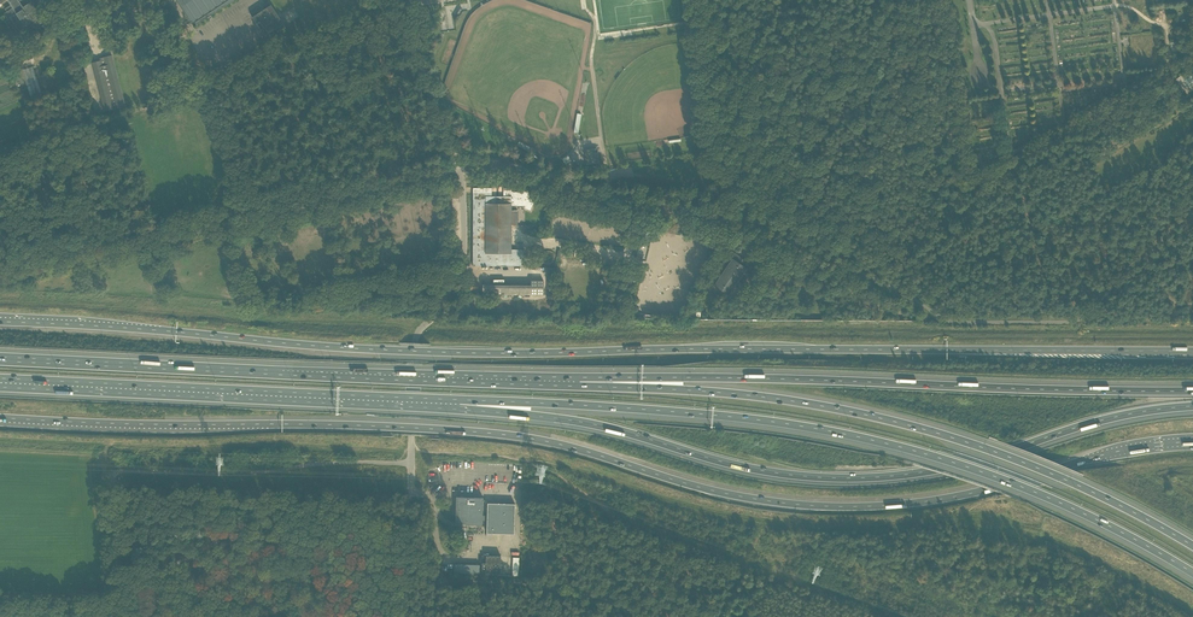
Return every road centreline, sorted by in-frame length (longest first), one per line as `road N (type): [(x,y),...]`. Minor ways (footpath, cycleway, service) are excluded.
road 1 (trunk): [(0,418),(484,432),(546,441),(732,495),(840,507),(941,499),(1116,451),(1192,442)]
road 2 (trunk): [(1192,352),(430,352),(0,322)]
road 3 (motorway): [(458,402),(717,415),(897,446),(1066,505),(1192,573)]
road 4 (motorway): [(458,402),(595,425),(759,471),(857,478),(929,471),(1118,415),(1192,406)]
road 5 (track): [(551,464),(740,515),(871,524),(950,518),(1058,539),(1192,611)]
road 6 (motorway): [(1192,545),(1065,479),(900,422),(768,397),(577,382)]
road 7 (motorway): [(1192,391),(577,382)]
road 8 (motorway): [(577,382),(0,360)]
road 9 (track): [(691,0),(715,219),(561,191),(496,166),(459,167)]
road 10 (track): [(108,475),(108,444),(410,451),(551,464)]
road 11 (unclassified): [(459,167),(0,280)]
road 12 (motorway): [(0,380),(458,402)]
road 13 (track): [(1192,62),(961,185),(931,0)]
road 14 (track): [(717,200),(737,174),(740,74),(800,33),(824,32),(861,53),(881,8),(916,0)]
road 15 (residential): [(413,492),(415,338),(461,264),(459,167)]
road 16 (unclassified): [(459,167),(421,66),(419,0)]
road 17 (track): [(739,562),(903,616)]
road 18 (track): [(1054,323),(1016,162)]
road 19 (track): [(1072,322),(1105,307),(1192,217)]
road 20 (track): [(894,288),(1026,207)]
road 21 (track): [(613,512),(739,562)]
road 22 (track): [(117,609),(108,475)]

